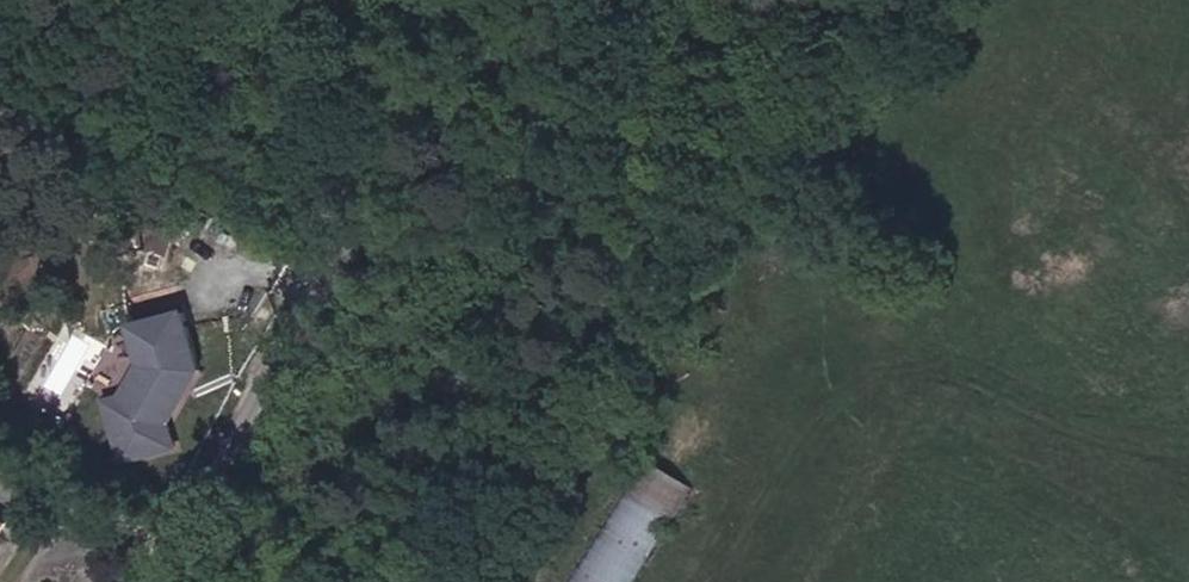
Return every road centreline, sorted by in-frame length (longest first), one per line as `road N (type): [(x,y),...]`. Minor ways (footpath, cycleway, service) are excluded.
road 1 (unclassified): [(156,581),(172,521),(446,177),(558,0)]

